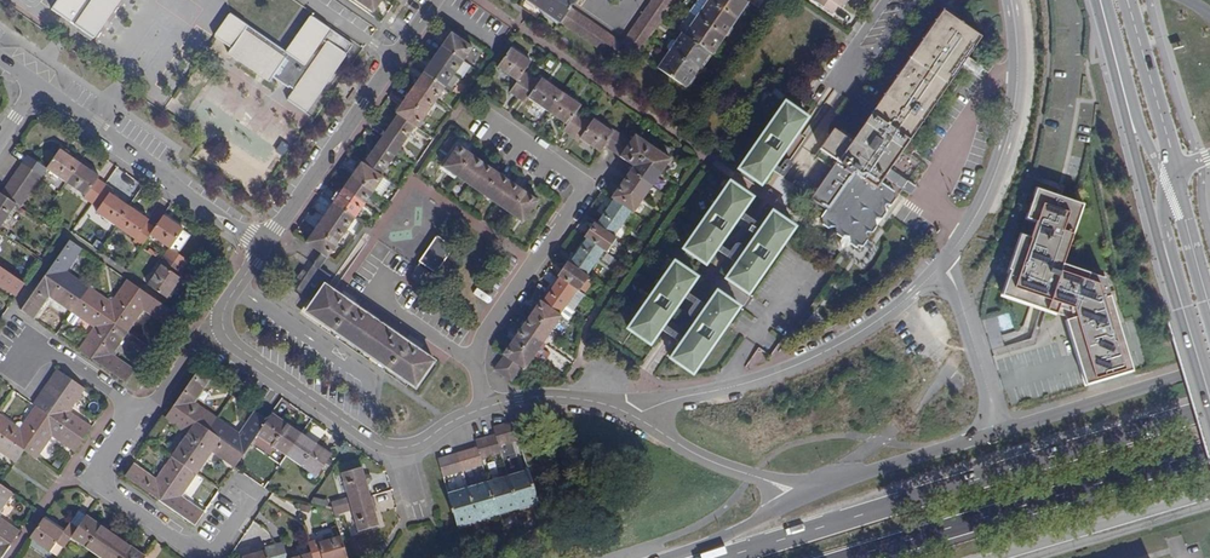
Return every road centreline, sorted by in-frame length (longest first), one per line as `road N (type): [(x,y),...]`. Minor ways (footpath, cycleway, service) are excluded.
road 1 (primary): [(1209,408),(719,557)]
road 2 (primary): [(844,557),(1209,449)]
road 3 (residential): [(943,262),(844,342),(768,376),(644,408),(634,418)]
road 4 (residential): [(471,362),(582,185),(476,113)]
road 5 (residential): [(142,415),(94,479),(204,555),(242,500)]
road 6 (residential): [(1009,0),(1015,96),(1005,145),(986,193),(943,262)]
road 7 (residential): [(35,89),(264,247)]
road 8 (tertiary): [(1099,0),(1160,235)]
road 9 (residential): [(394,58),(264,247)]
road 10 (residential): [(223,326),(238,347),(364,434),(402,448)]
road 11 (residential): [(1006,557),(1209,500)]
road 12 (primary): [(1209,365),(1014,425)]
road 13 (primary): [(983,434),(794,496)]
road 14 (tertiary): [(1169,190),(1127,0)]
road 15 (residential): [(888,0),(848,68),(862,76),(911,0)]
road 16 (residential): [(634,418),(794,496)]
road 17 (tertiary): [(1160,235),(1209,406)]
road 18 (residential): [(142,415),(38,342),(6,354)]
road 19 (residential): [(486,406),(568,398),(634,418)]
road 20 (residential): [(471,362),(371,291),(386,269)]
road 21 (tertiary): [(943,262),(987,403)]
road 22 (primary): [(794,496),(723,536),(663,557)]
road 23 (residential): [(223,326),(200,338),(142,415)]

